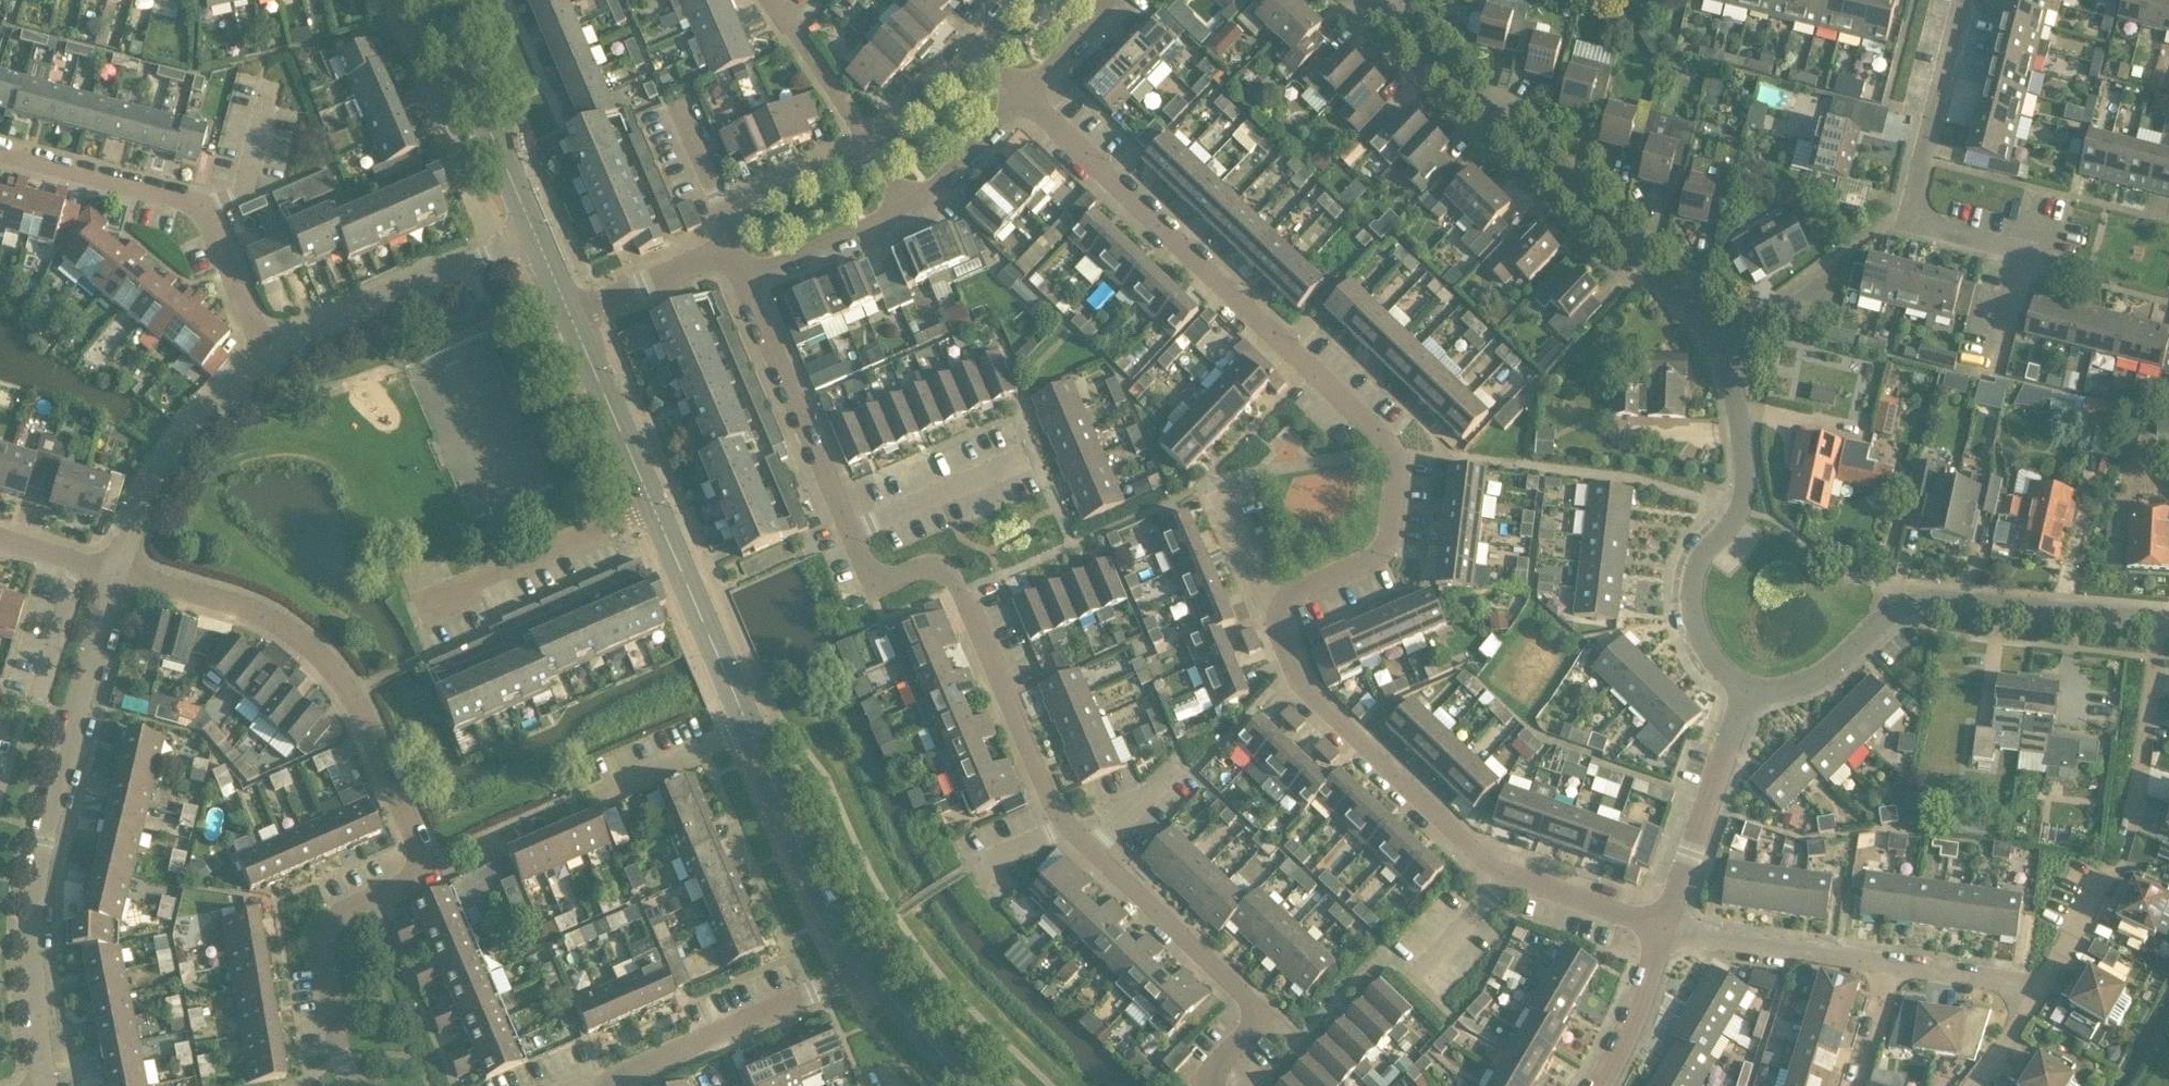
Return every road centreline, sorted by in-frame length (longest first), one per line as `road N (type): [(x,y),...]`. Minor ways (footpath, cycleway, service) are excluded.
road 1 (residential): [(1670,927),(1530,885),(1479,856),(1302,690),(1274,624),(1287,598),(1386,558),(1396,454),(1031,102)]
road 2 (residential): [(1221,1085),(1211,1076),(1268,1018),(1061,824),(954,574),(934,568),(894,584),(875,579),(725,253)]
road 3 (residential): [(352,1085),(329,999),(327,940),(353,912),(405,890),(415,869),(378,744),(349,693),(308,648),(268,623),(218,600),(115,573)]
road 4 (residential): [(47,1085),(33,931),(78,703),(115,573)]
road 5 (tertiary): [(666,532),(837,923),(862,963)]
road 6 (residential): [(1721,338),(1384,11)]
road 7 (residential): [(1746,689),(1786,692),(1829,674),(1889,620),(1918,606),(2168,621)]
road 8 (residential): [(272,354),(196,205),(0,150)]
road 9 (residential): [(2025,253),(1908,223),(1965,0)]
road 10 (residential): [(272,354),(537,242)]
road 11 (residential): [(862,963),(841,981),(606,1085)]
road 12 (residential): [(115,573),(164,463),(205,410),(272,354)]
road 13 (tertiary): [(434,0),(537,242)]
road 14 (residential): [(432,628),(666,532)]
road 15 (residential): [(1670,927),(1746,689)]
road 16 (tertiary): [(571,316),(666,532)]
road 17 (residential): [(1892,968),(1670,927)]
road 18 (residential): [(725,253),(767,278),(913,210)]
road 19 (residential): [(1740,514),(1699,568),(1692,601),(1705,647),(1746,689)]
road 20 (residential): [(2135,818),(2168,622)]
road 21 (residential): [(870,147),(739,206),(728,219),(725,253)]
road 22 (residential): [(870,147),(767,0)]
road 23 (residential): [(1740,514),(1743,455),(1721,338)]
road 24 (residential): [(1605,1085),(1670,927)]
road 25 (tertiary): [(862,963),(977,1085)]
road 26 (residential): [(571,316),(725,253)]
road 27 (residential): [(913,210),(958,181),(1031,102)]
road 28 (residential): [(1892,968),(2041,992)]
road 29 (residential): [(969,44),(870,147)]
road 30 (residential): [(1721,338),(1838,270)]
road 31 (residential): [(1031,102),(1115,11),(1114,0)]
road 32 (residential): [(2106,877),(2041,992)]
road 33 (residential): [(1856,1085),(1892,968)]

